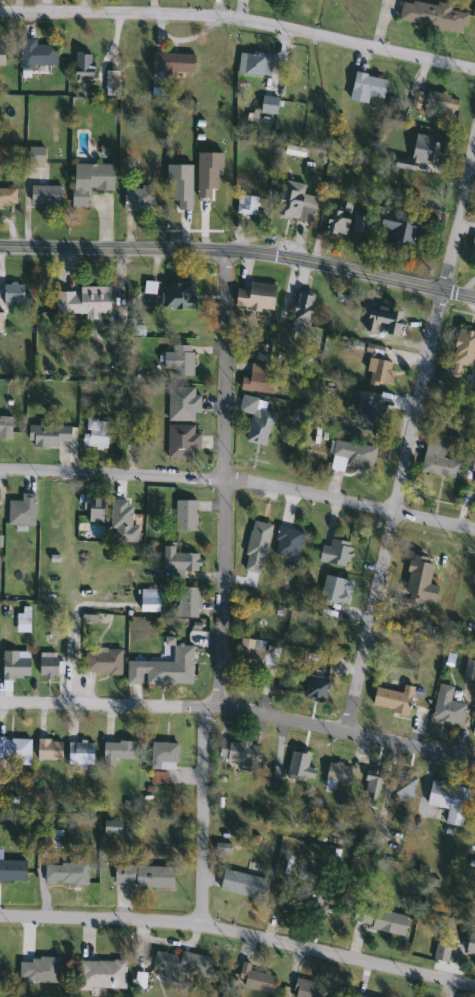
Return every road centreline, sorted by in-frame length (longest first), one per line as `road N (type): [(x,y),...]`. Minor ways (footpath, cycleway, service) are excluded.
road 1 (residential): [(474,986),(200,924),(0,916)]
road 2 (residential): [(0,702),(219,704),(474,760)]
road 3 (residential): [(474,71),(235,18),(0,12)]
road 4 (residential): [(0,469),(219,478),(474,529)]
road 5 (secondary): [(0,247),(245,252),(474,298)]
road 6 (residential): [(219,704),(221,251)]
road 7 (residential): [(346,731),(442,291)]
road 8 (residential): [(200,924),(205,707)]
road 9 (residential): [(474,139),(442,291)]

